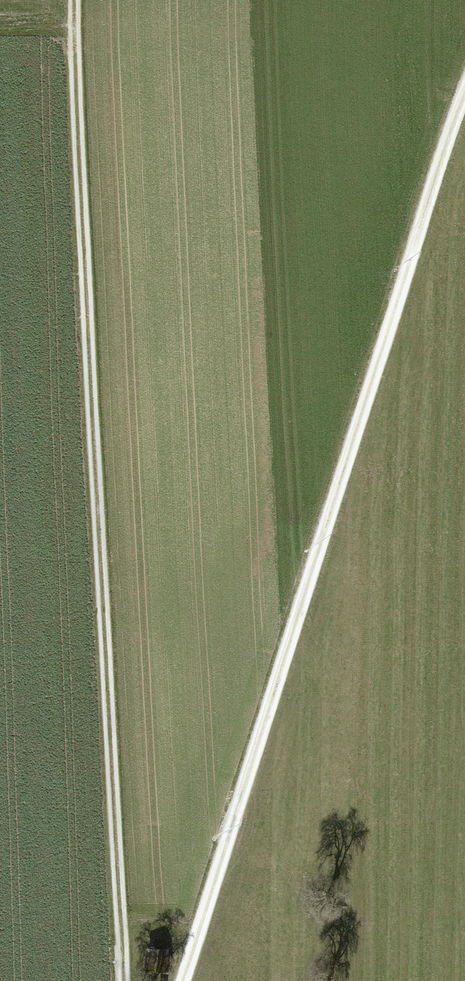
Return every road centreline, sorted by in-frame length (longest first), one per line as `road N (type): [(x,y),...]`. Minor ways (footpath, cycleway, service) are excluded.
road 1 (track): [(124,980),(74,0)]
road 2 (track): [(464,100),(182,980)]

